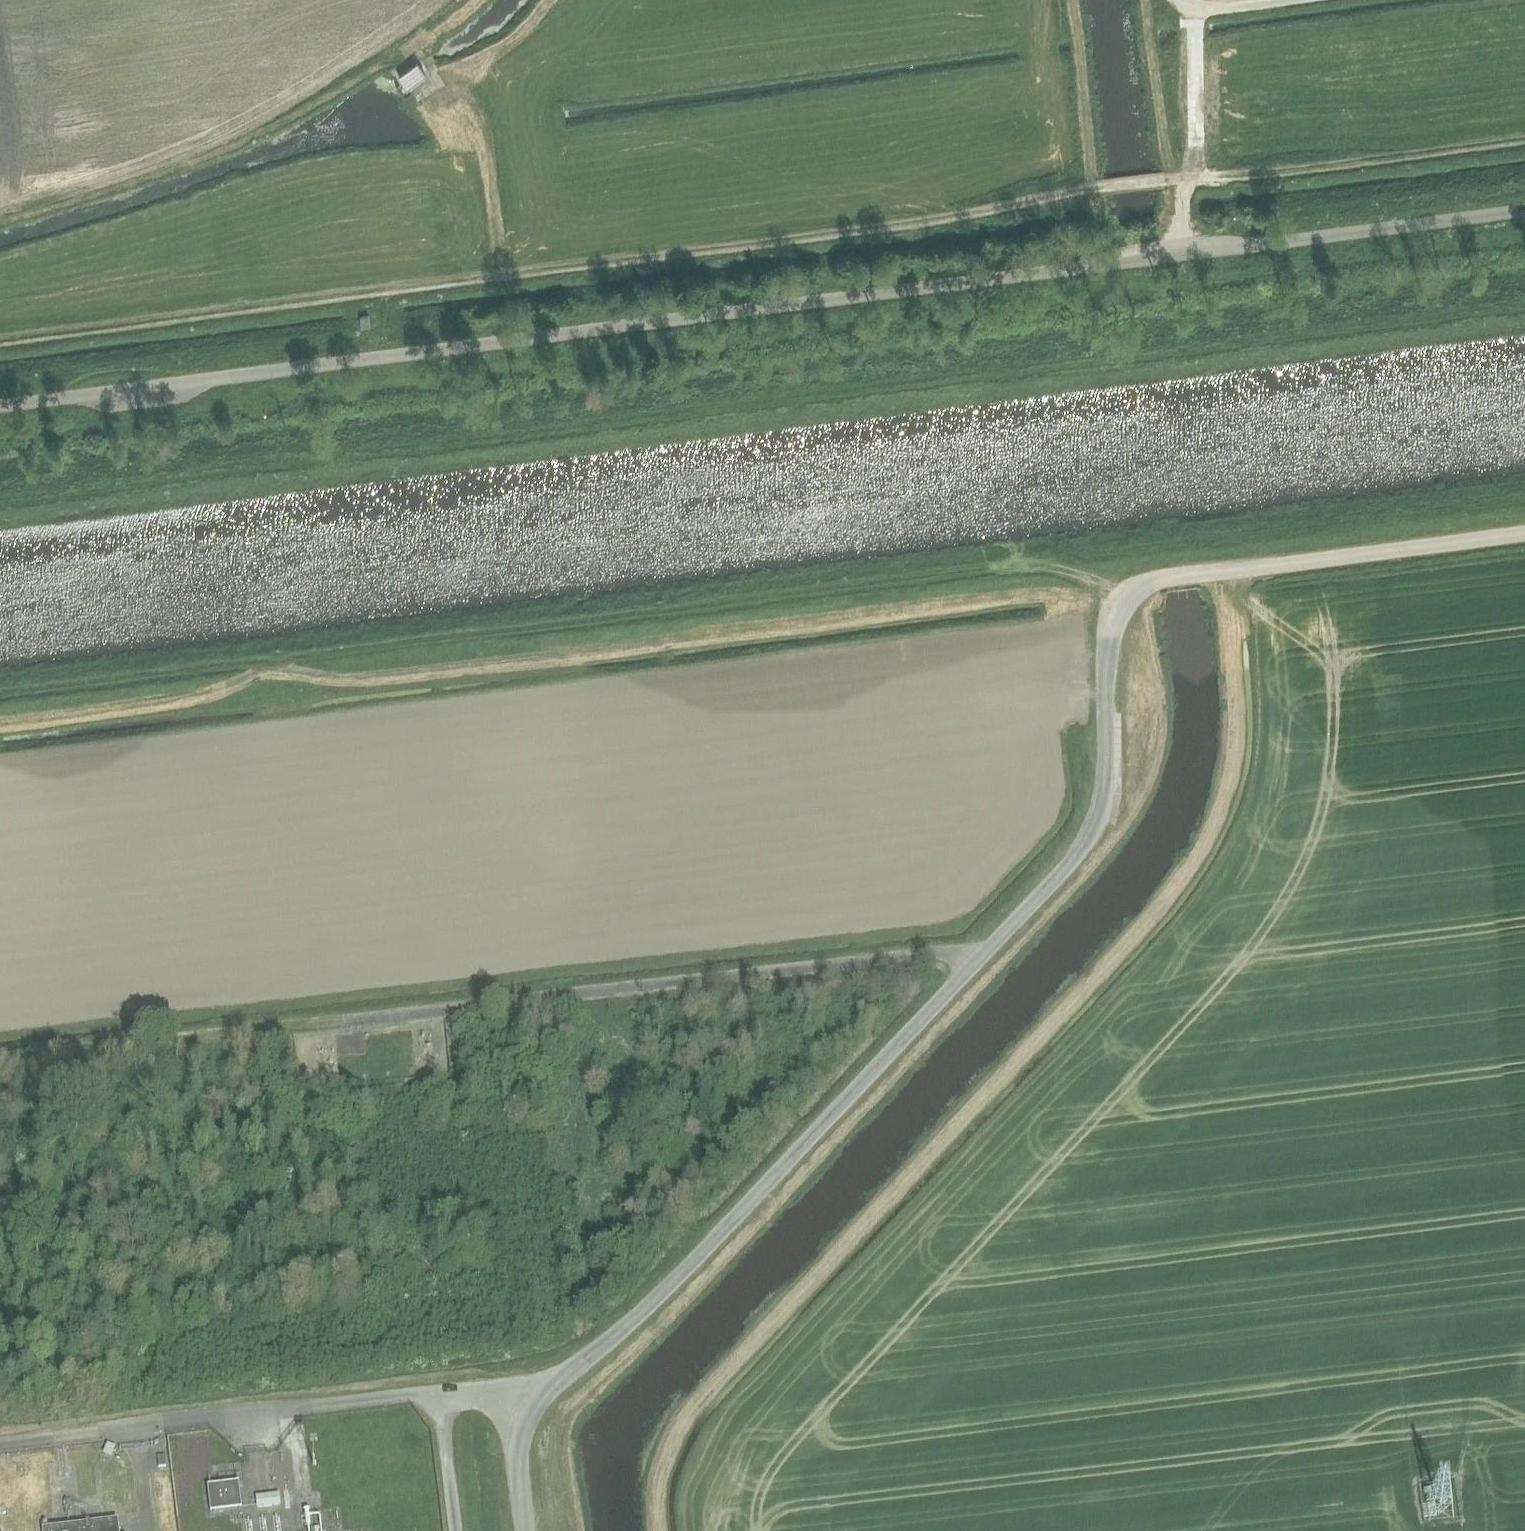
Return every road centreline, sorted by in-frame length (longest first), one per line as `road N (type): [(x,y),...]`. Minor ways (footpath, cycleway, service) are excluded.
road 1 (unclassified): [(520,1530),(518,1439),(533,1408),(656,1298),(1073,858),(1100,796),(1105,644),(1140,594),(1159,583),(1524,538)]
road 2 (unclassified): [(1524,211),(0,408)]
road 3 (track): [(430,104),(455,87),(478,97),(501,280)]

